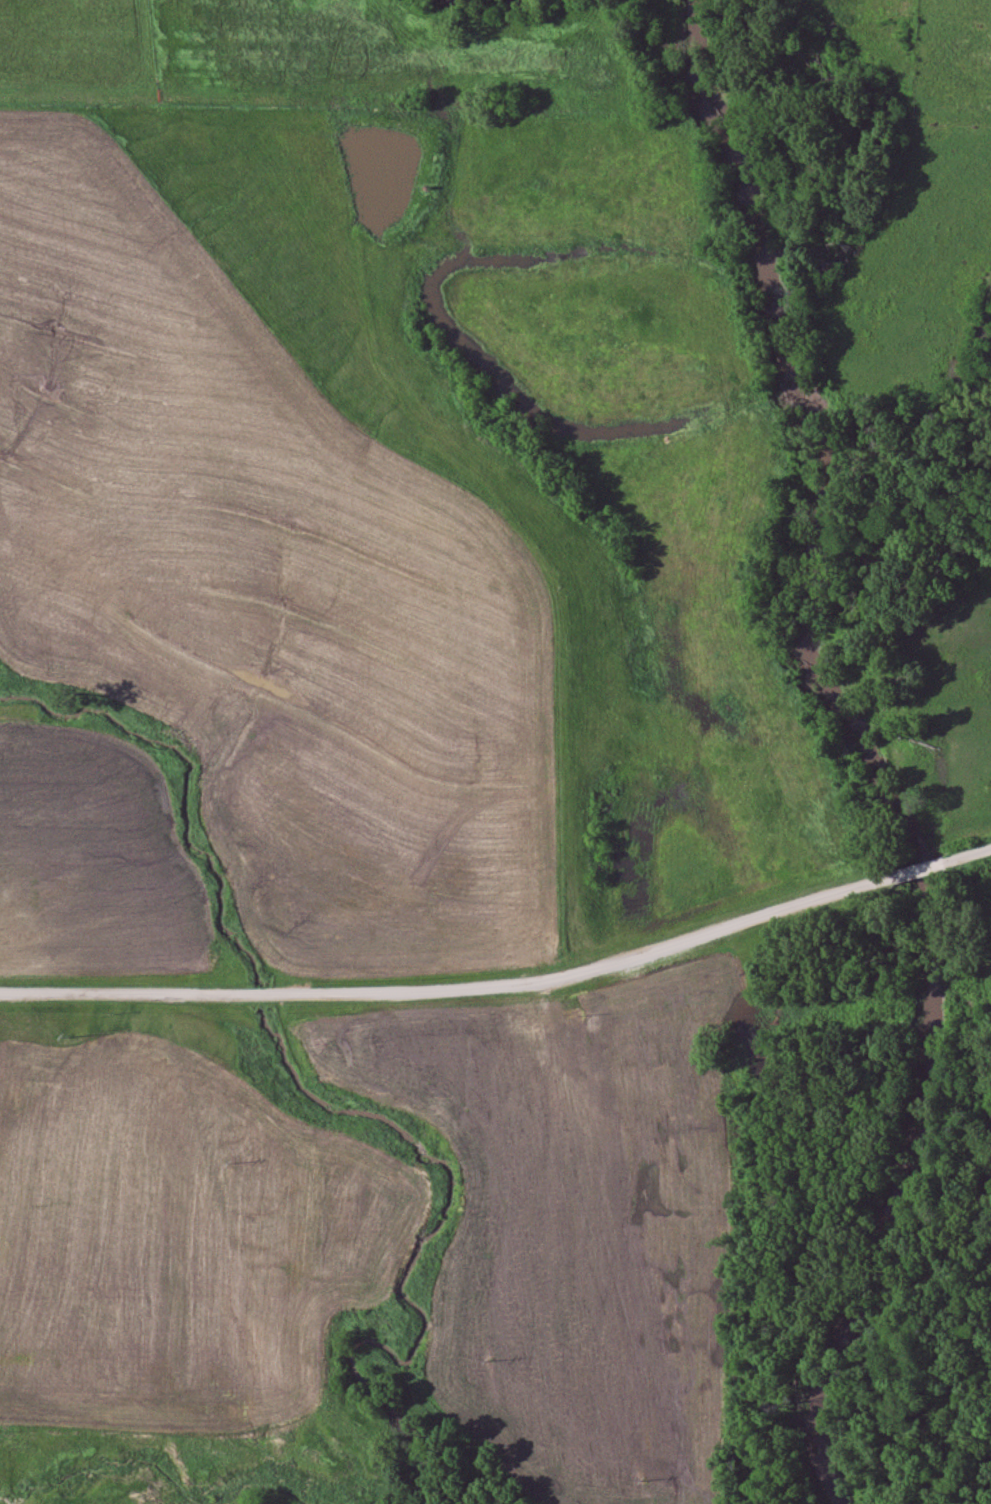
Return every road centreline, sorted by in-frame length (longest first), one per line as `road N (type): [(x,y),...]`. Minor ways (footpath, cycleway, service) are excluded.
road 1 (residential): [(0,997),(429,995),(541,985),(892,880)]

